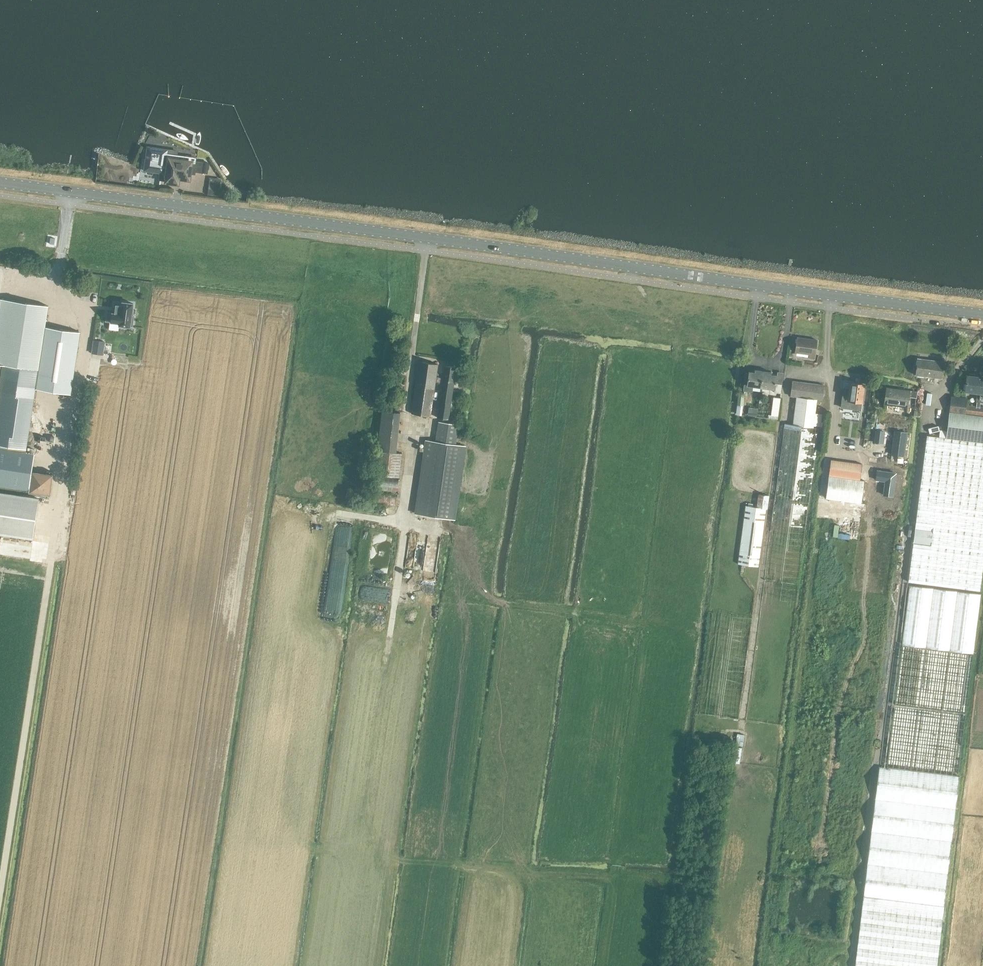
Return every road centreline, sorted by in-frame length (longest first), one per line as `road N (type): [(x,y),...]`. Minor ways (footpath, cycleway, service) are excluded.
road 1 (secondary): [(0,182),(982,315)]
road 2 (track): [(0,898),(52,563)]

